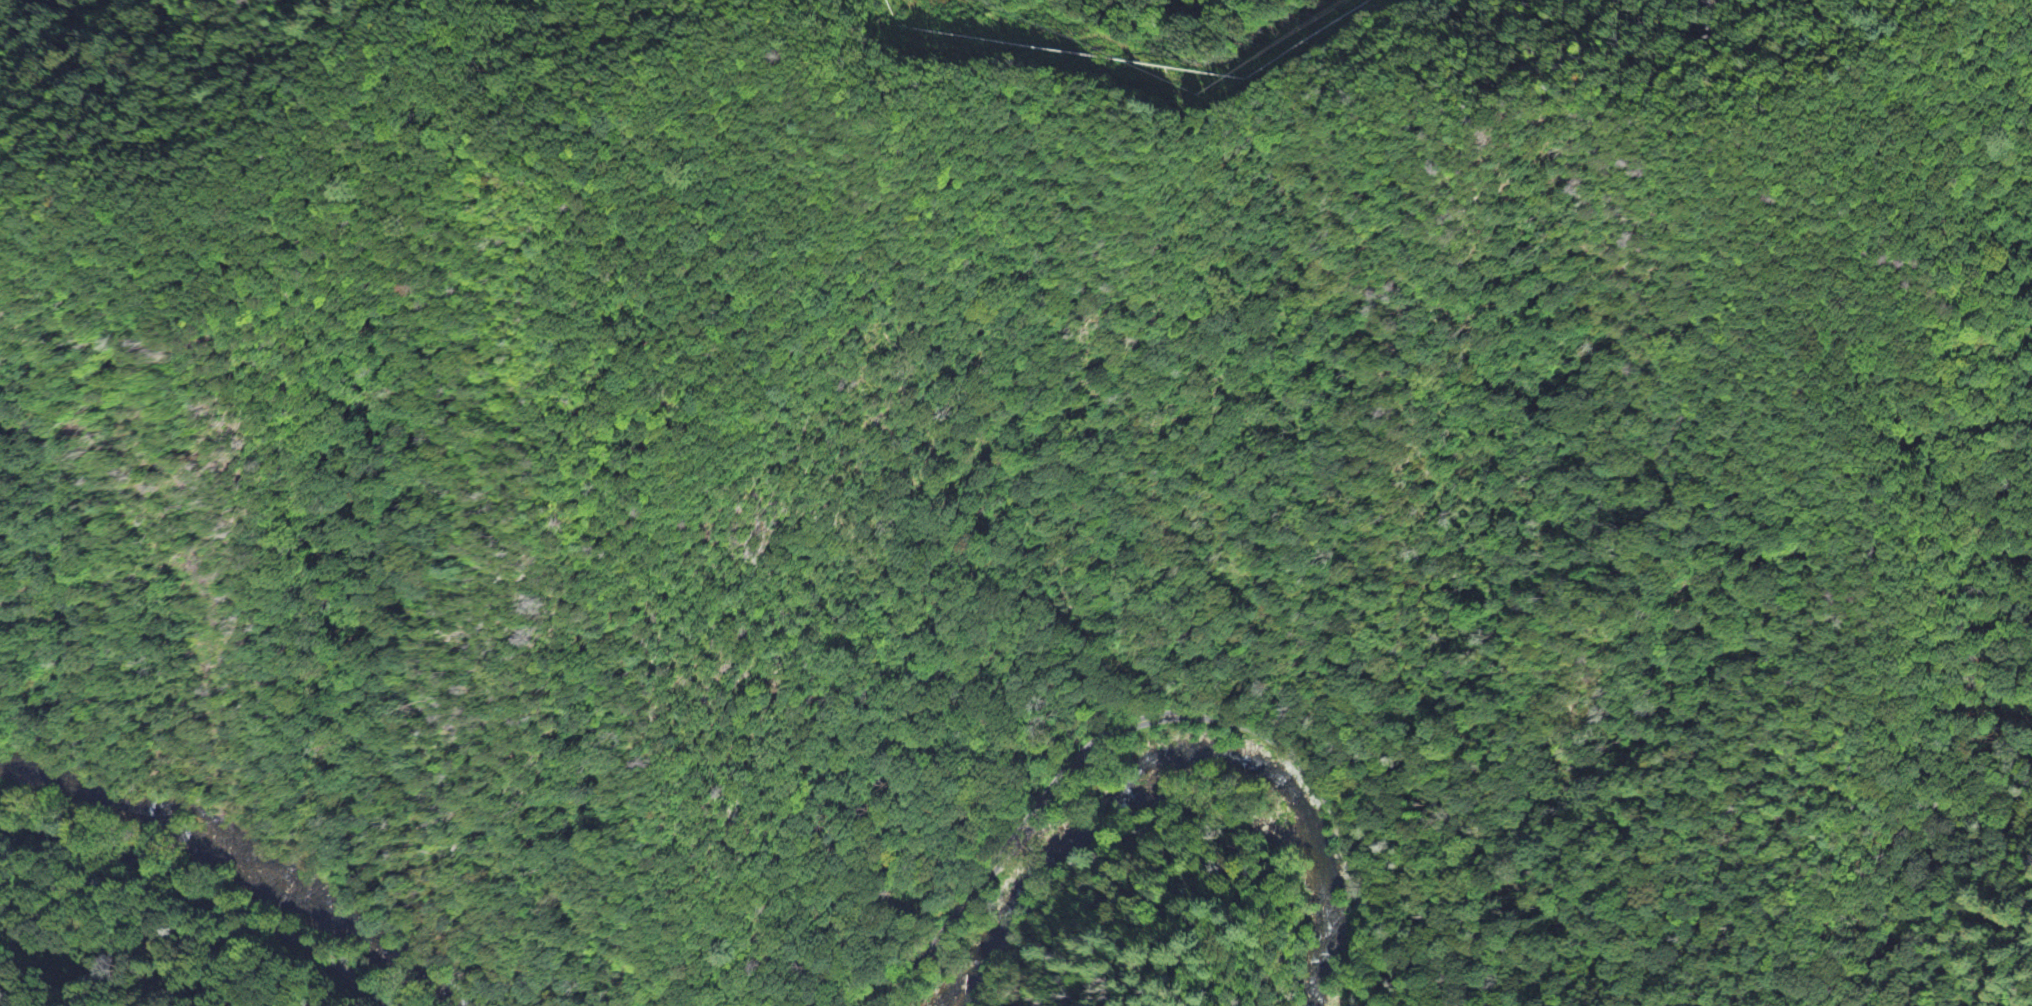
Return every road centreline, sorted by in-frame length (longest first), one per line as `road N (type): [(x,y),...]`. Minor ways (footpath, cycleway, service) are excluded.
road 1 (tertiary): [(887,1005),(1069,768),(1109,735),(1152,717),(1183,715),(1260,730),(1331,804),(1363,908),(1355,1005)]
road 2 (tertiary): [(0,834),(88,849),(179,882),(314,955),(380,1005)]

